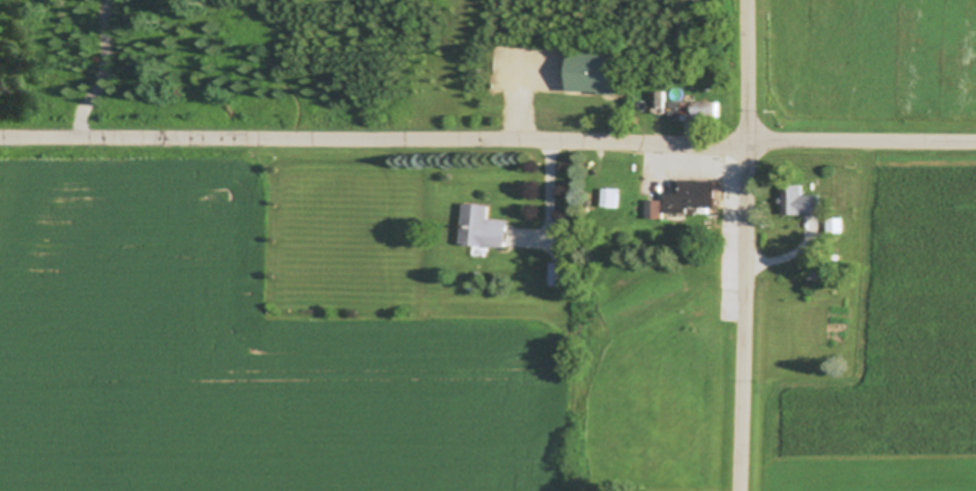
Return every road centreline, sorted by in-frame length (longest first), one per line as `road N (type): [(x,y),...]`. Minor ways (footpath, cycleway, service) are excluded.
road 1 (residential): [(0,139),(975,145)]
road 2 (residential): [(741,490),(747,0)]

